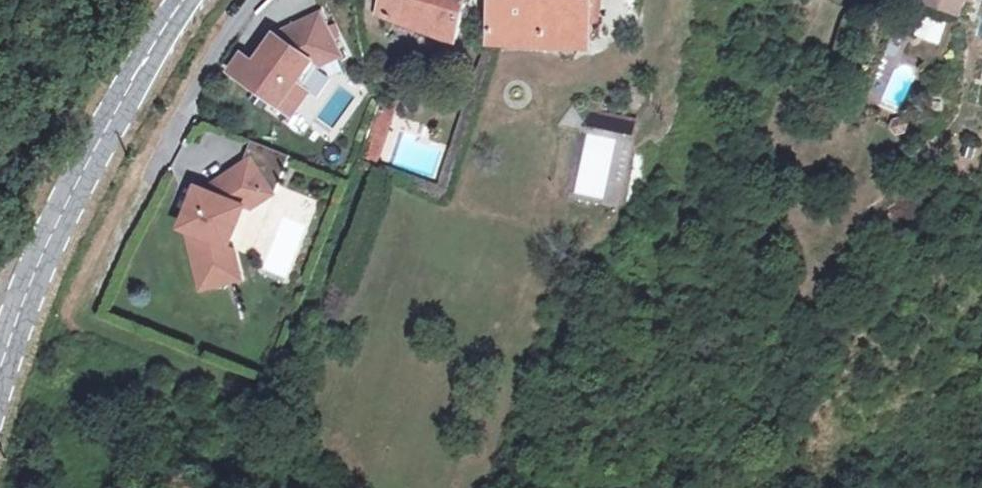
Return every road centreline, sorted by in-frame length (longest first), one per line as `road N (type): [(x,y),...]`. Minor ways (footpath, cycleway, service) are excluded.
road 1 (secondary): [(0,376),(24,295),(84,168),(184,0)]
road 2 (residential): [(252,0),(186,107),(89,299)]

